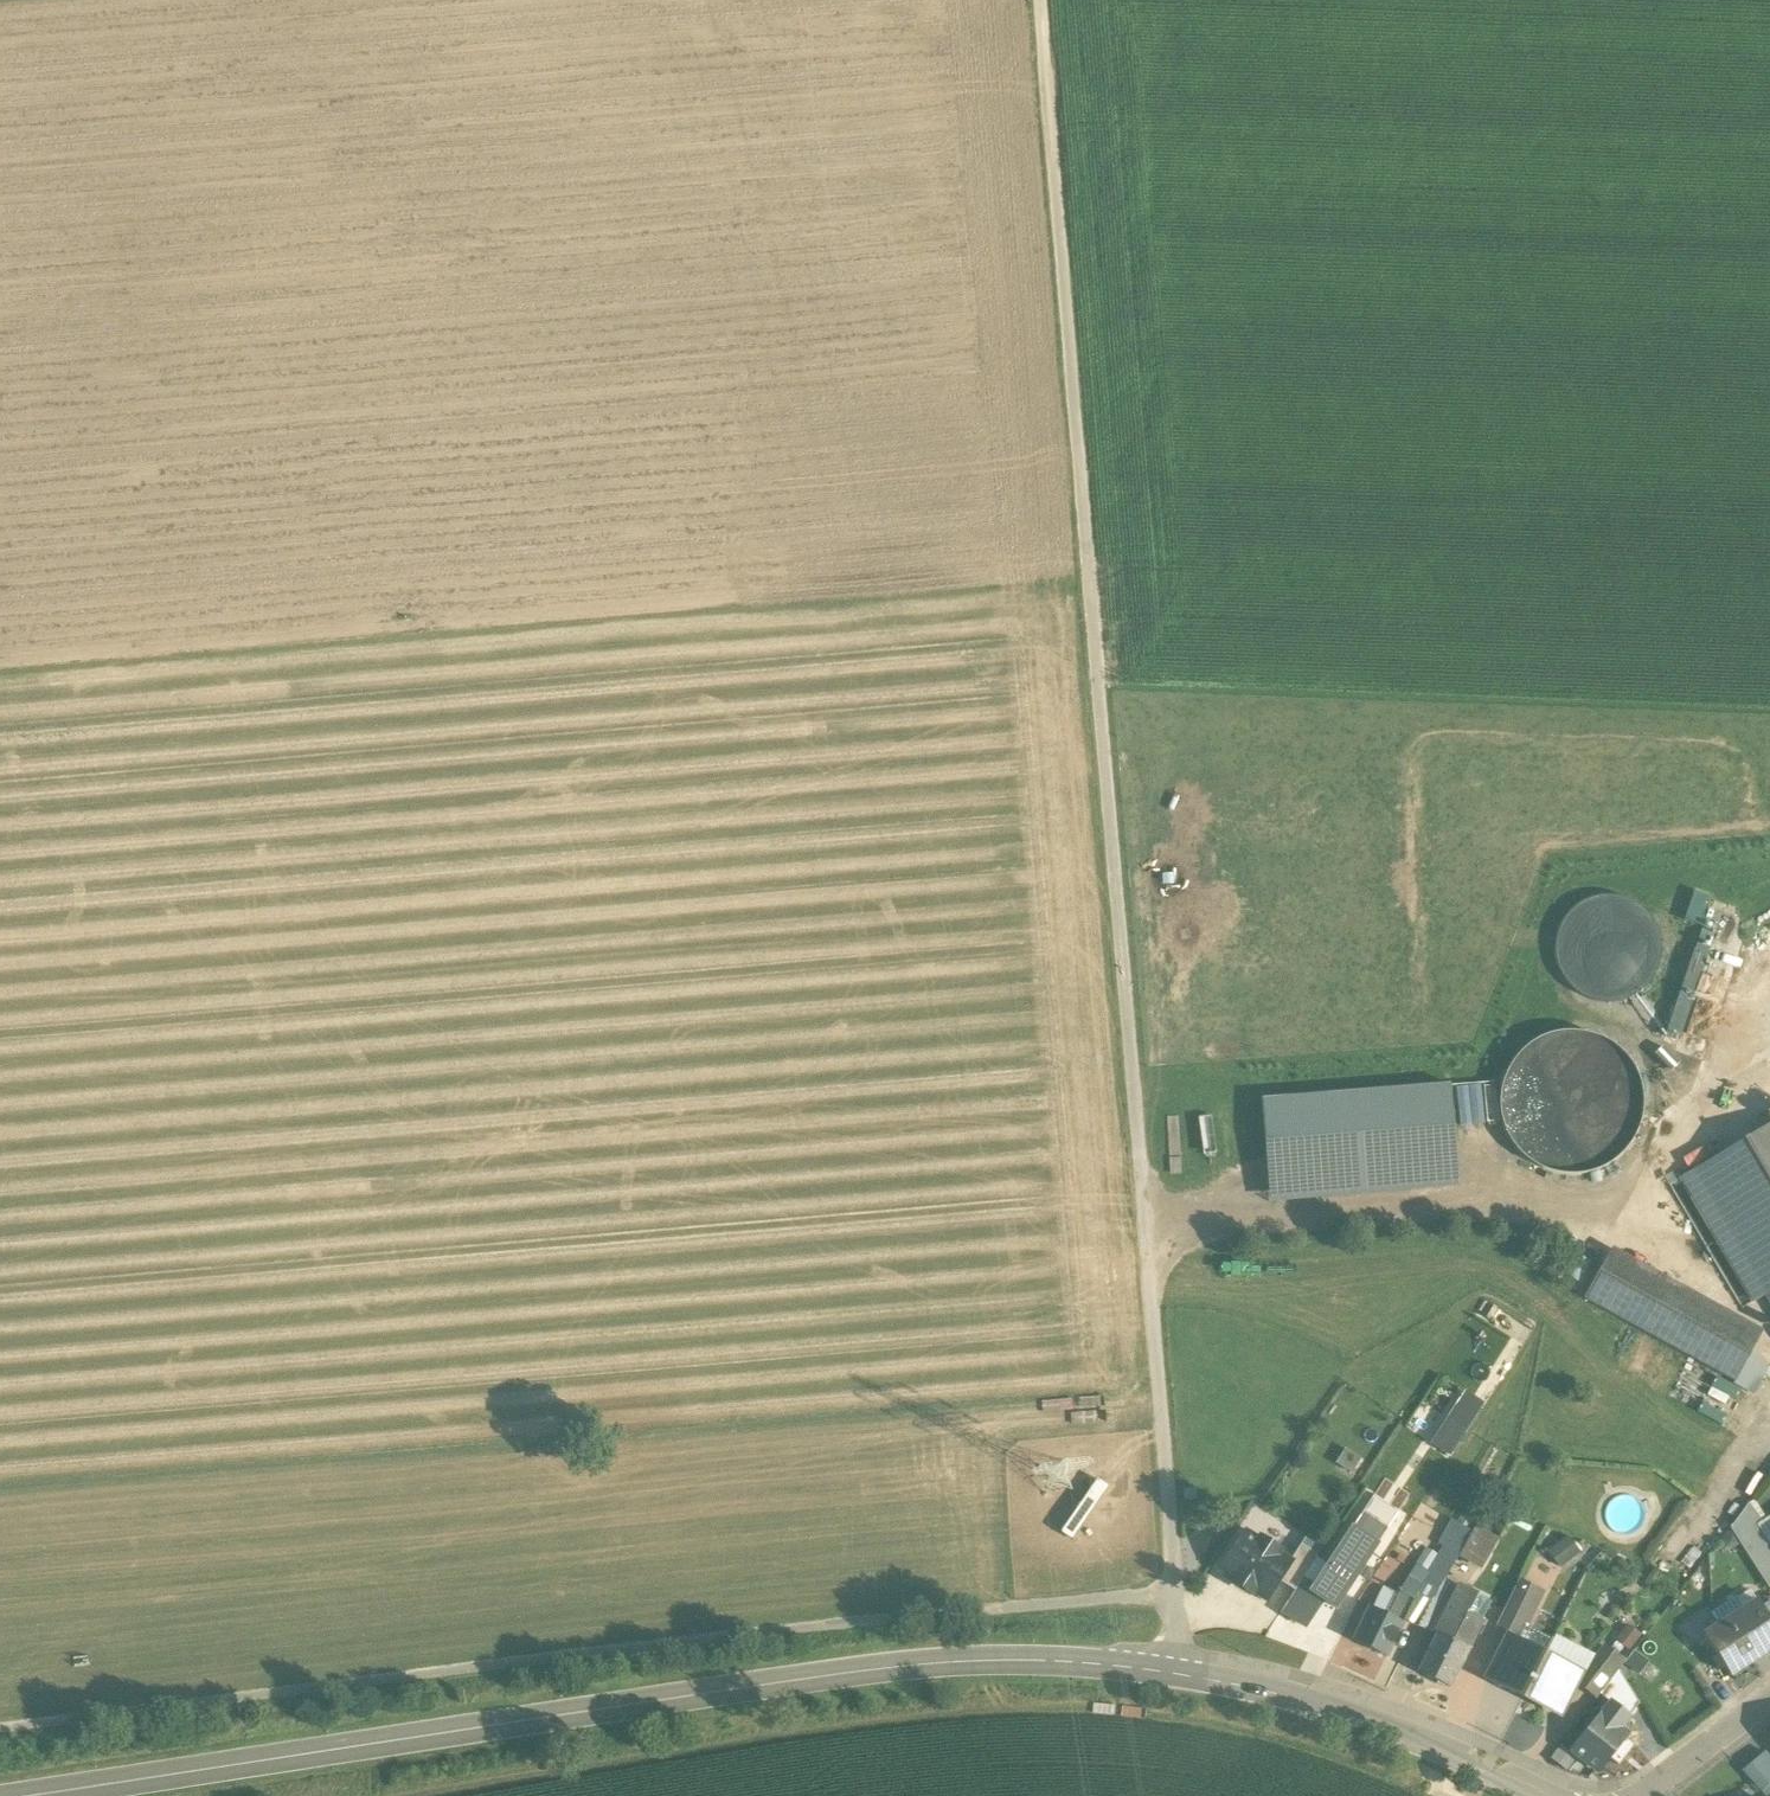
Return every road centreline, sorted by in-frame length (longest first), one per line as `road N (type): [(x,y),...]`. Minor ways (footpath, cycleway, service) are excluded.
road 1 (track): [(1039,0),(1113,733),(1180,1675)]
road 2 (tertiary): [(33,1795),(844,1674),(997,1661),(1130,1668),(1272,1693),(1395,1731),(1540,1795)]
road 3 (track): [(1428,1795),(1214,1733),(1047,1719),(909,1728),(454,1795)]
road 4 (track): [(1145,1250),(1546,1224),(1624,1257)]
road 5 (residential): [(1769,1698),(1637,1795)]

